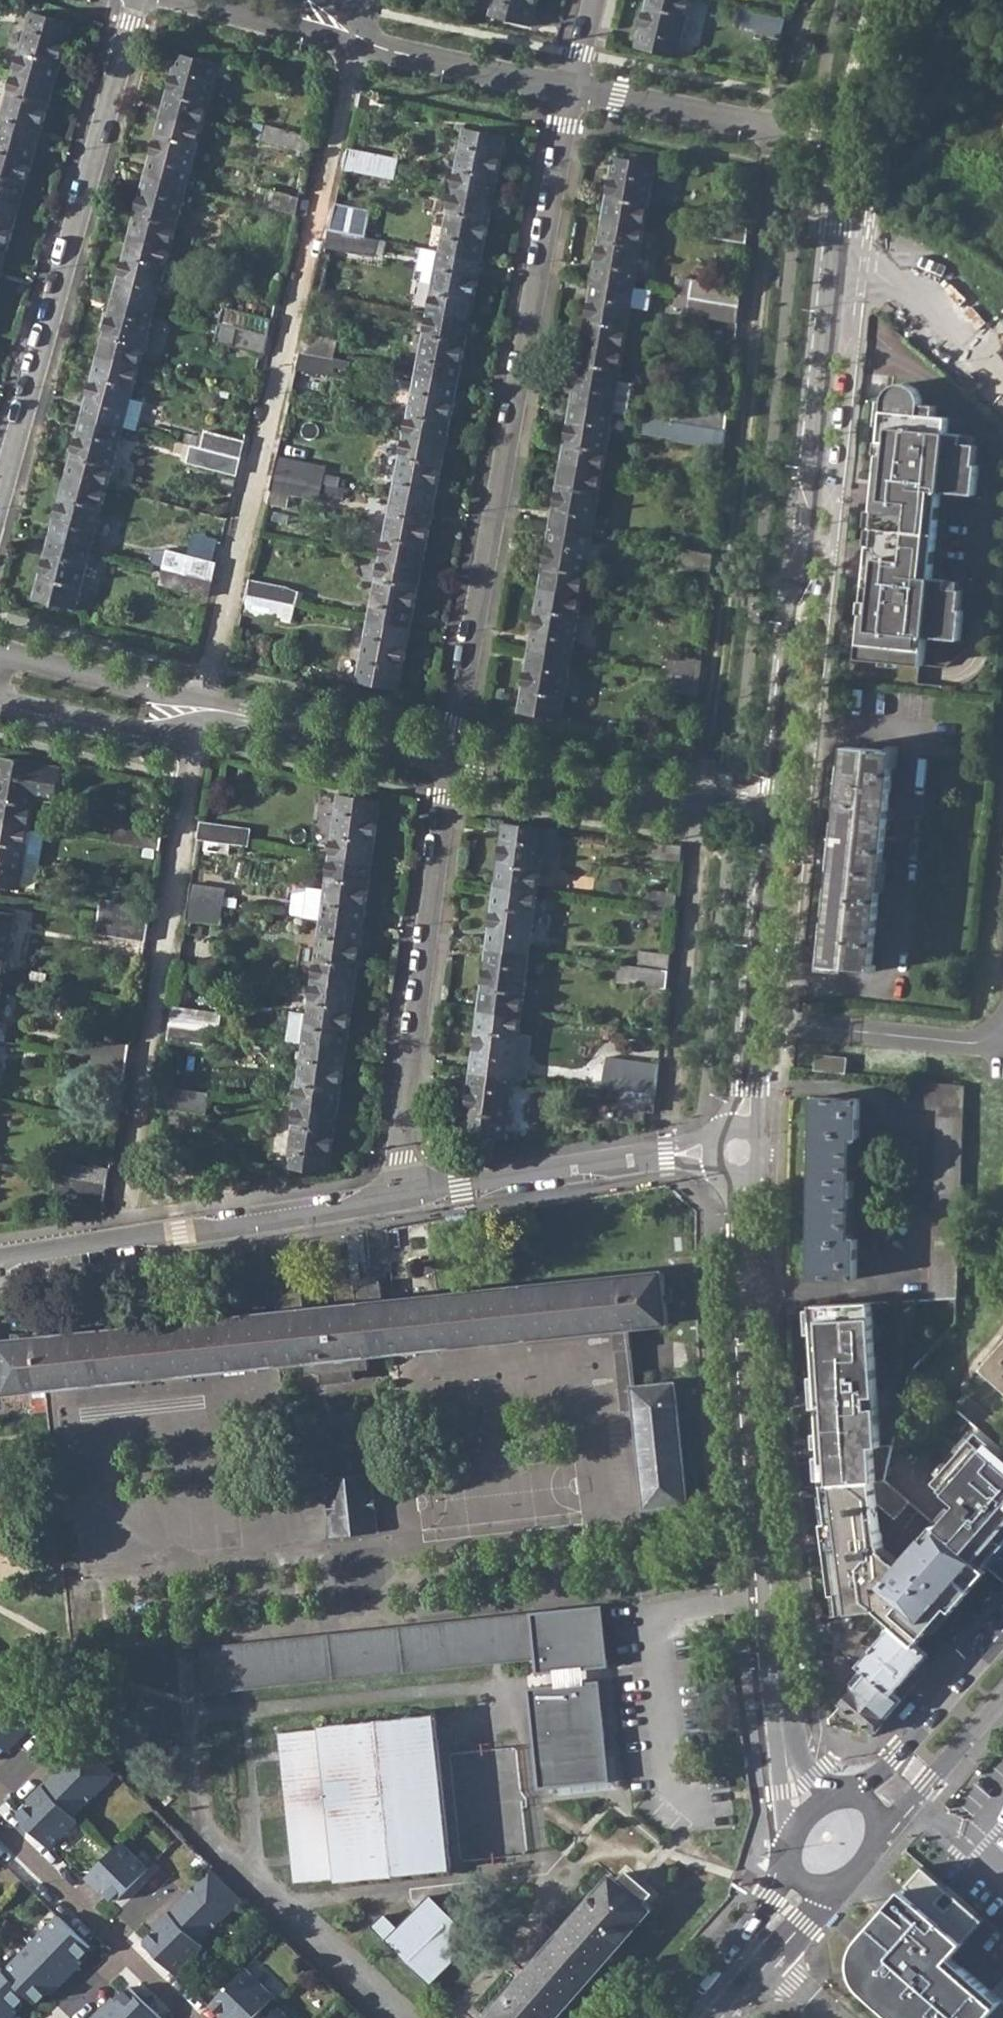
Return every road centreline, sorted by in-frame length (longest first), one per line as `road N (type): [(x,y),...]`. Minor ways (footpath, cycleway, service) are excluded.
road 1 (residential): [(449,757),(572,86)]
road 2 (residential): [(805,1814),(793,1789),(765,1569),(740,1151)]
road 3 (residential): [(776,820),(836,250)]
road 4 (residential): [(0,496),(136,0)]
road 5 (residential): [(407,1197),(399,1136),(449,757)]
road 6 (residential): [(0,1260),(407,1197)]
road 7 (residential): [(407,1197),(668,1155),(740,1151)]
road 8 (residential): [(449,757),(776,820)]
road 9 (residential): [(740,1151),(776,820)]
road 10 (residential): [(572,86),(849,147)]
road 11 (residential): [(204,707),(449,757)]
road 12 (residential): [(836,250),(1002,402)]
road 13 (residential): [(0,696),(160,731),(188,727),(204,707)]
road 14 (residential): [(204,707),(0,650)]
road 15 (primary): [(1002,1648),(939,1722),(852,1794)]
road 16 (residential): [(183,0),(382,52)]
road 17 (residential): [(382,52),(572,86)]
road 18 (primary): [(881,1823),(1002,1690)]
road 19 (residential): [(112,1936),(0,1819)]
road 20 (residential): [(849,147),(885,0)]

